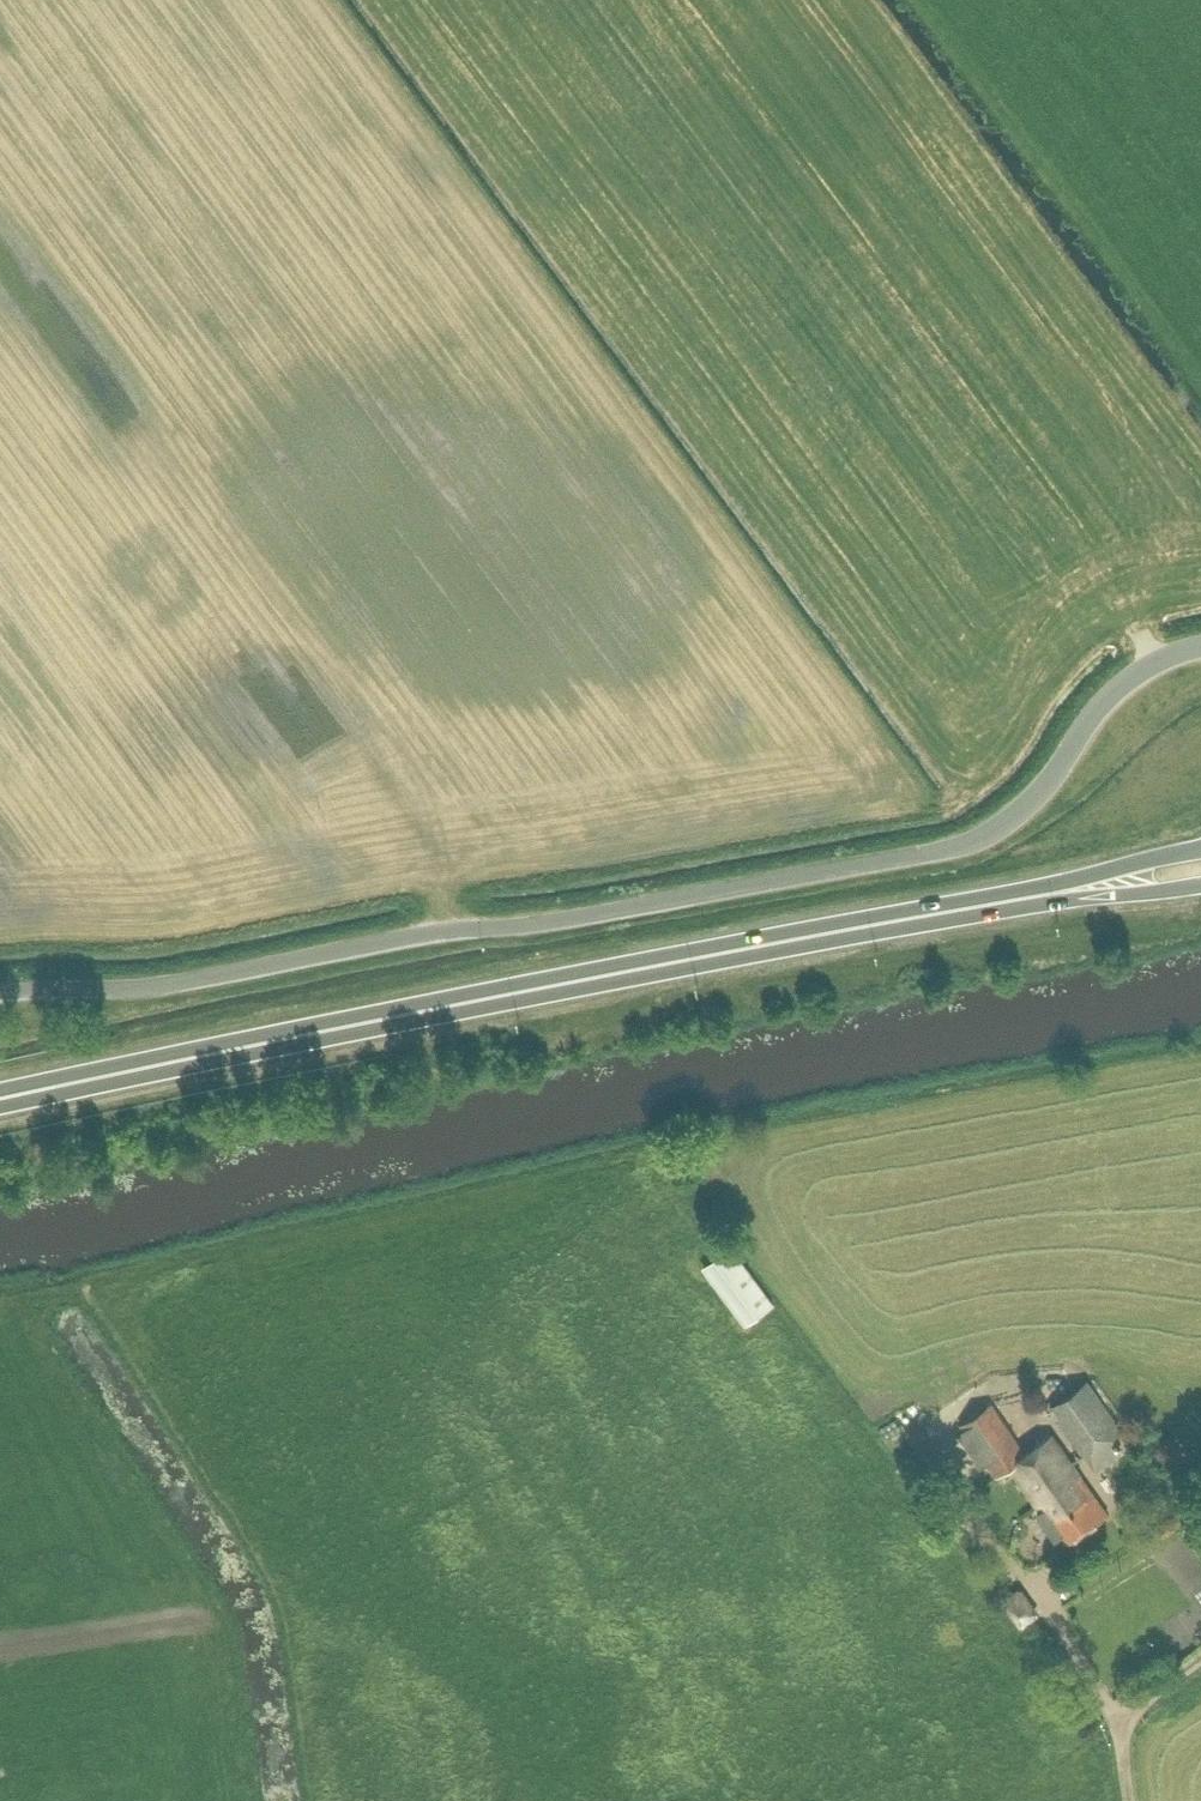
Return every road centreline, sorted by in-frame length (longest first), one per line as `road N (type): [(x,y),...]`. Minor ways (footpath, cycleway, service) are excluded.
road 1 (unclassified): [(0,991),(158,985),(967,842),(1043,787),(1121,684),(1200,644)]
road 2 (trunk): [(1052,893),(39,1088)]
road 3 (trunk): [(1200,844),(1052,893)]
road 4 (trunk): [(1052,893),(1200,884)]

